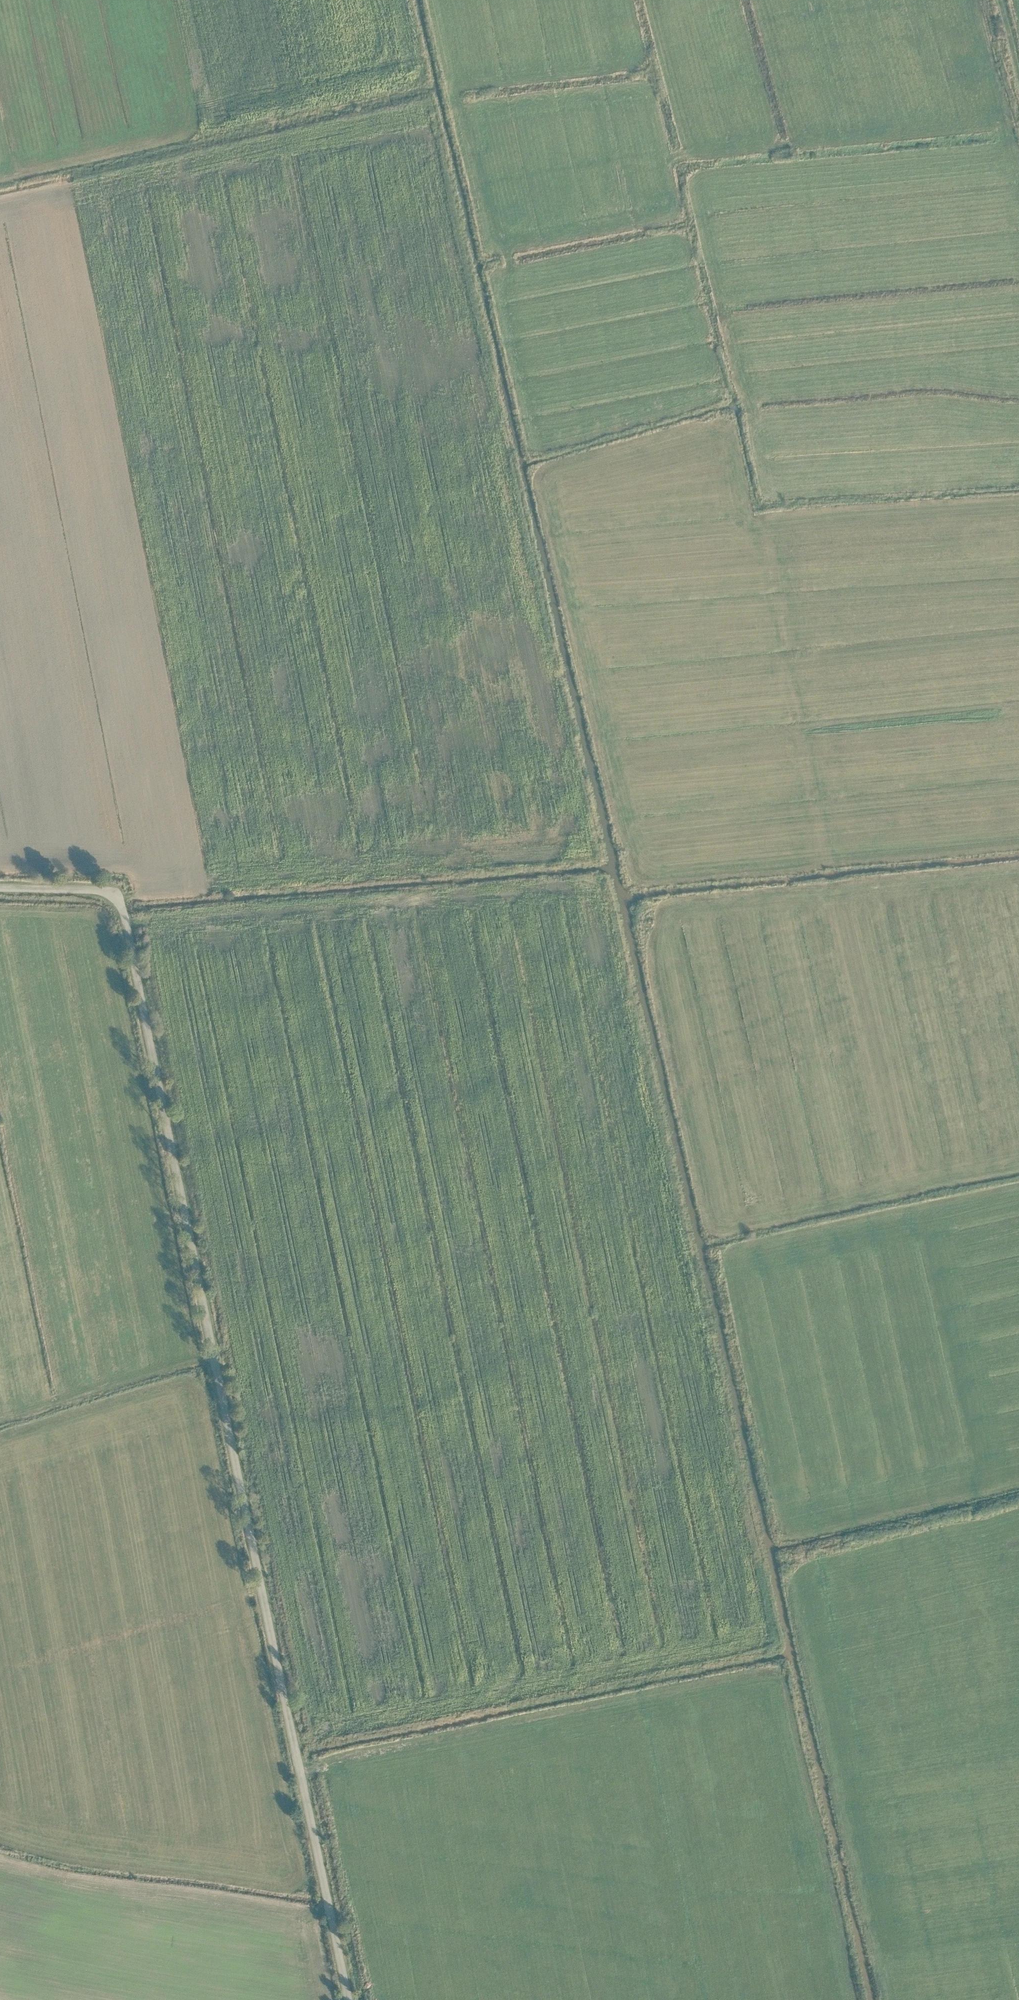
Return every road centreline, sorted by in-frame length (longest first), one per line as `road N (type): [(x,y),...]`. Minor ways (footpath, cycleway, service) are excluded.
road 1 (track): [(342,1999),(112,899),(94,891),(0,888)]

